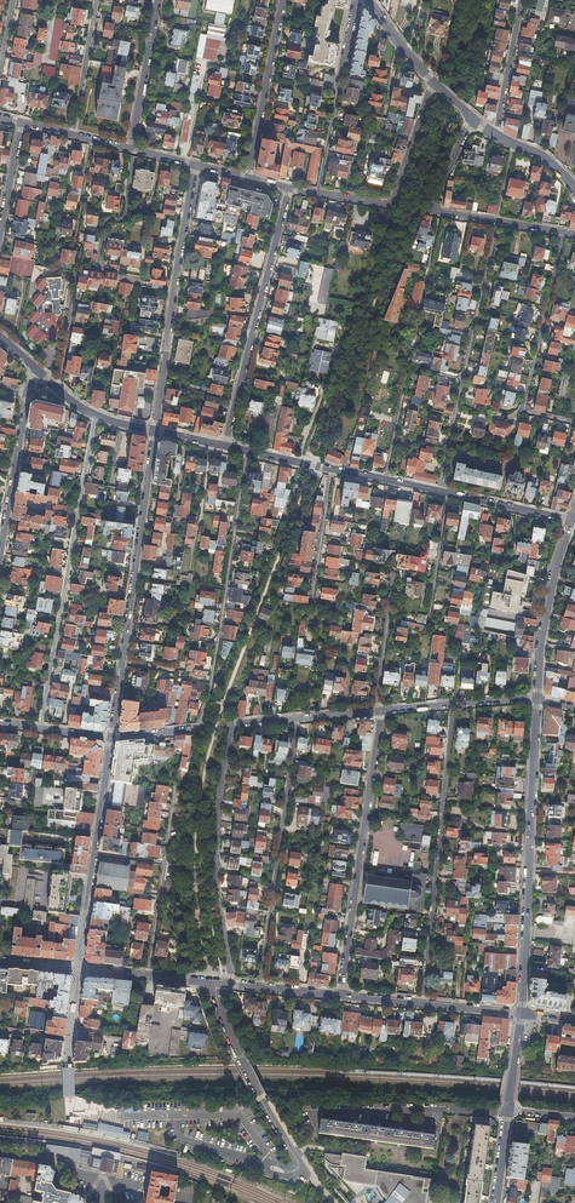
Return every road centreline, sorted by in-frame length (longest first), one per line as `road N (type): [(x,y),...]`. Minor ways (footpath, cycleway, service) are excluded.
road 1 (residential): [(232,984),(216,877),(233,726),(382,710)]
road 2 (residential): [(40,728),(95,415)]
road 3 (residential): [(538,698),(522,1014)]
road 4 (residential): [(111,737),(154,430)]
road 5 (residential): [(341,996),(382,710)]
road 6 (residential): [(245,451),(210,693),(197,728)]
road 7 (residential): [(498,221),(440,493)]
road 8 (residential): [(154,430),(194,164)]
road 9 (residential): [(289,188),(226,445)]
road 10 (residential): [(564,231),(524,410),(574,422)]
road 11 (residential): [(299,1164),(239,1057),(215,983)]
road 12 (residential): [(318,193),(393,200),(434,82)]
road 13 (residential): [(318,193),(357,0)]
road 14 (residential): [(341,996),(522,1014)]
road 15 (residential): [(248,178),(282,0)]
road 16 (residential): [(572,521),(541,637),(538,698)]
road 17 (residential): [(29,393),(0,555)]
road 18 (residential): [(471,118),(436,208),(498,221)]
road 19 (residential): [(382,710),(538,698)]
road 20 (residential): [(158,0),(130,149)]
road 21 (residential): [(496,135),(521,0)]
road 22 (residential): [(97,0),(73,135)]
road 23 (residential): [(440,493),(572,521)]
road 24 (residential): [(330,471),(312,602)]

